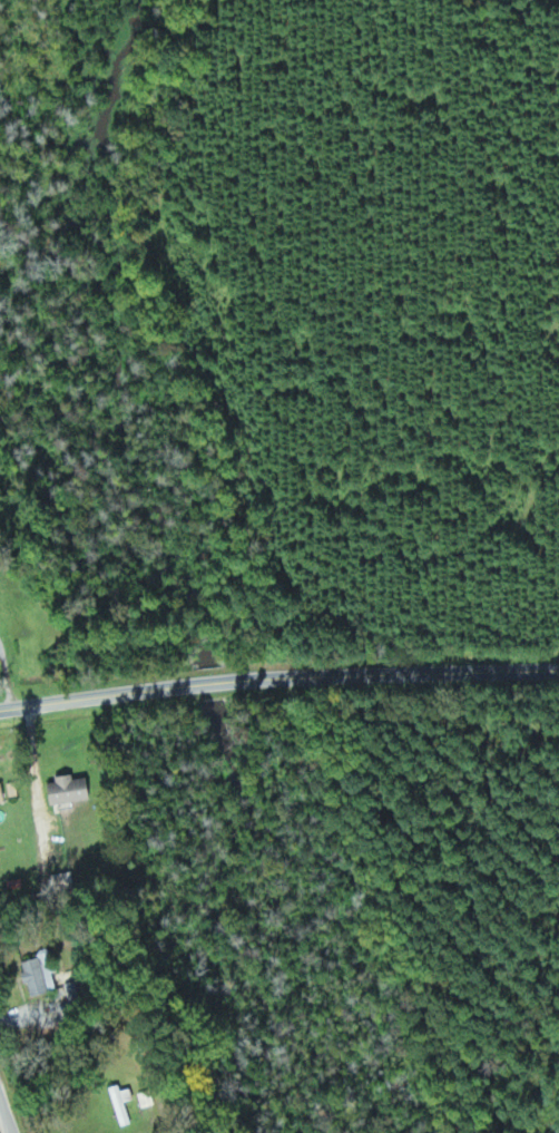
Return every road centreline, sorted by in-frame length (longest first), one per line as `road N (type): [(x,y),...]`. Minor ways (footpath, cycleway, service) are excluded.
road 1 (tertiary): [(558,669),(232,678),(0,710)]

